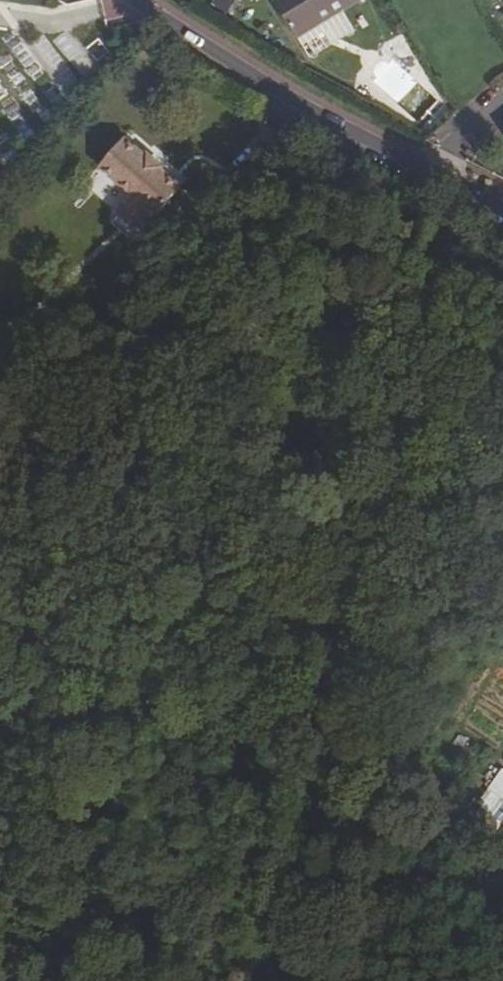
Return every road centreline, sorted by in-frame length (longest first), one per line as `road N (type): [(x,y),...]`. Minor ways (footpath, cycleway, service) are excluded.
road 1 (residential): [(122,0),(502,206)]

